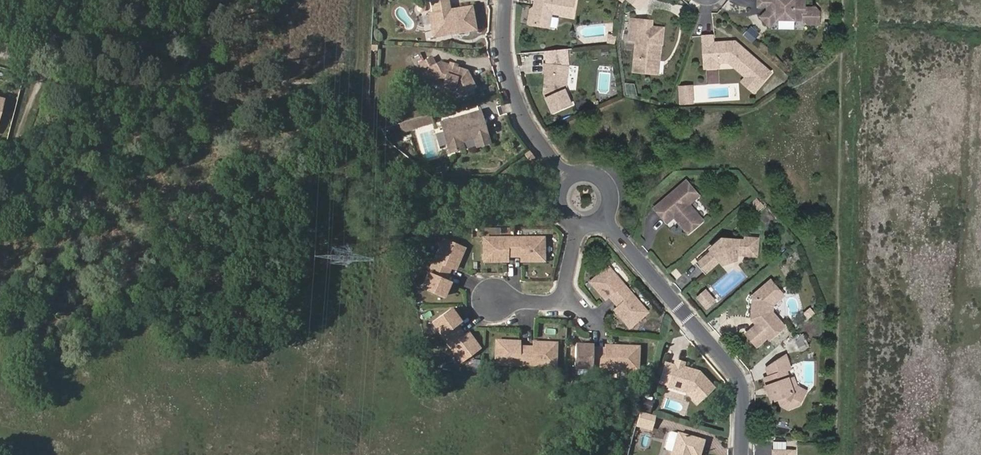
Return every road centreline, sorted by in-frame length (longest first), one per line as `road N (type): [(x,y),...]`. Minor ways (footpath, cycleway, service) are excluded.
road 1 (residential): [(603,222),(735,371),(743,454)]
road 2 (residential): [(508,0),(505,48),(518,97),(572,178)]

